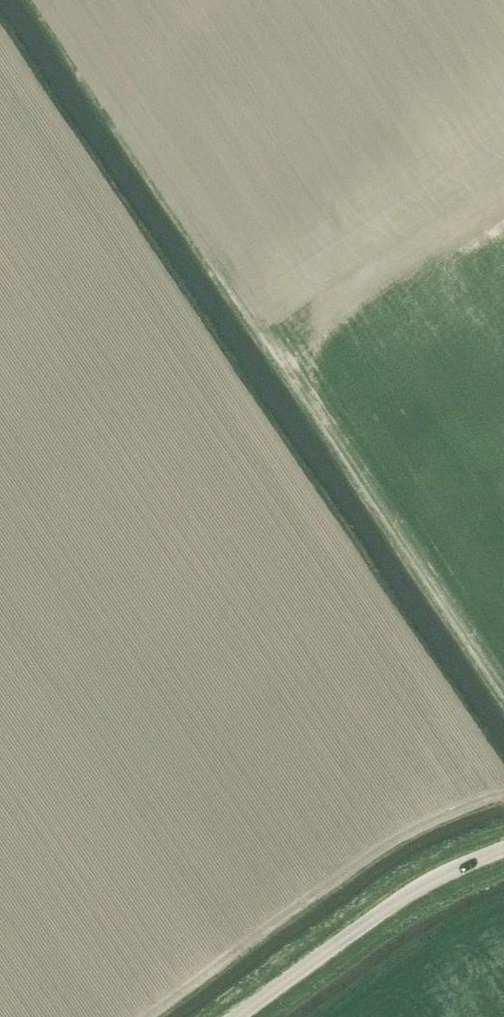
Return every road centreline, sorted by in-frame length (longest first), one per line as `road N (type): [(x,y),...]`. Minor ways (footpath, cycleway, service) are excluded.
road 1 (unclassified): [(235,1016),(417,886),(503,848)]

